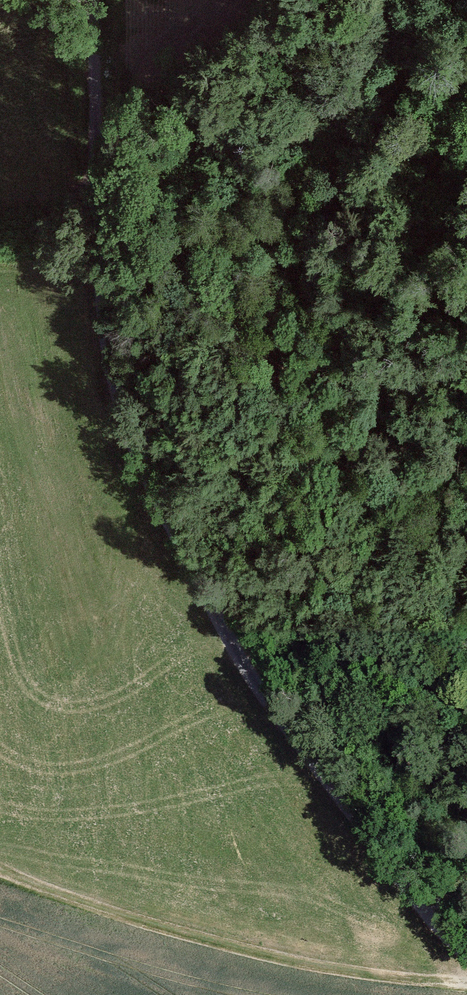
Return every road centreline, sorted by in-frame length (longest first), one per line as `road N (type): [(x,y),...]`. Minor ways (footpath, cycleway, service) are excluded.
road 1 (unclassified): [(93,0),(104,328),(130,431),(247,672),(411,892),(466,949)]
road 2 (track): [(466,45),(393,89),(359,130),(318,230),(308,319),(315,368),(343,435),(387,511),(466,616)]

